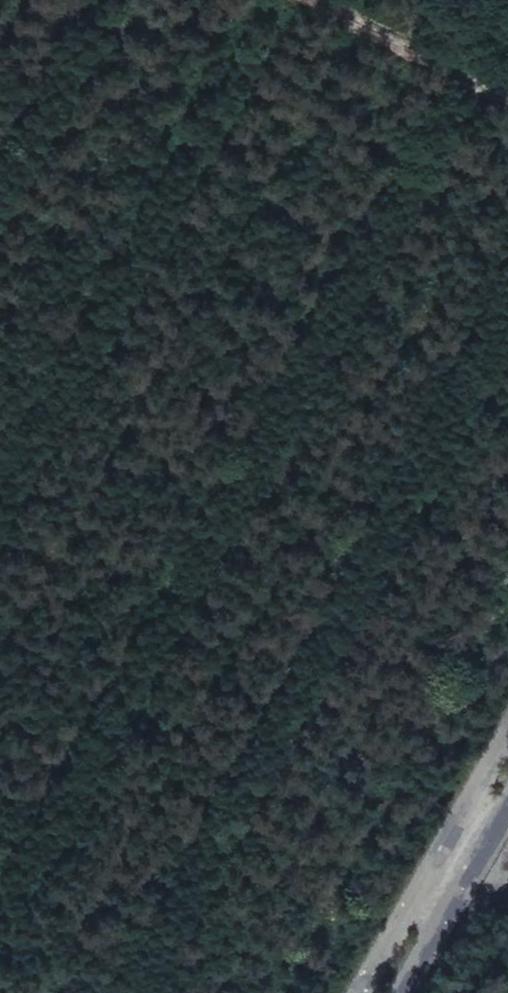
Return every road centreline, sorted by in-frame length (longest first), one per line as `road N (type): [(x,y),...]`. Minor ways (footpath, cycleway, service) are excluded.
road 1 (unclassified): [(386,992),(485,811)]
road 2 (track): [(332,0),(507,89)]

